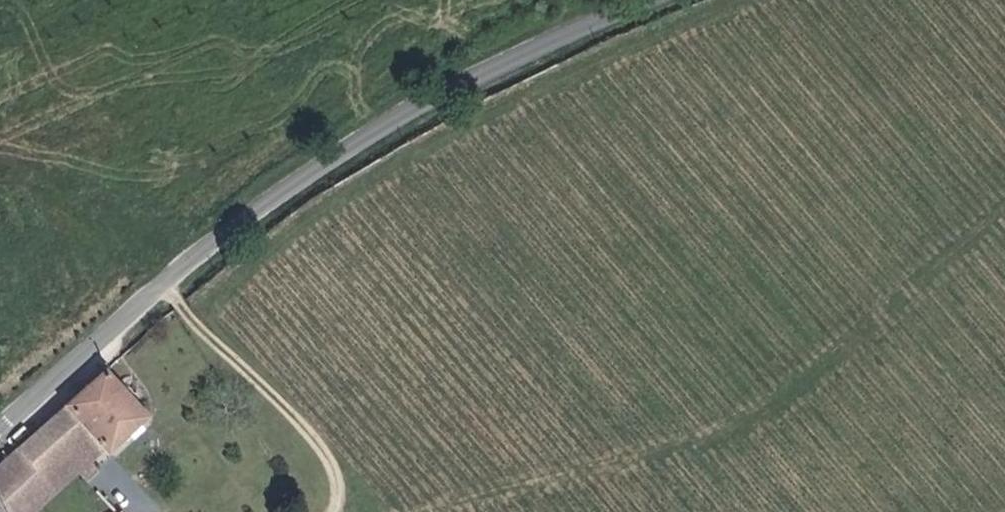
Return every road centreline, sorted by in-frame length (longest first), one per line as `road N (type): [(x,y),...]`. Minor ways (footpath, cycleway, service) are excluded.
road 1 (unclassified): [(0,441),(335,161),(510,60),(644,0)]

